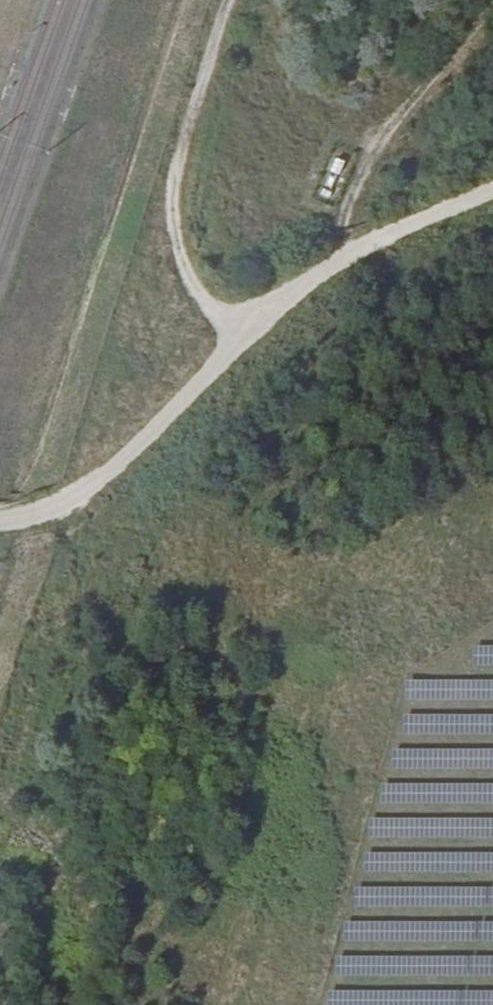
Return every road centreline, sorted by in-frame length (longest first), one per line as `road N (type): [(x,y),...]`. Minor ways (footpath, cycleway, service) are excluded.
road 1 (track): [(347,258),(339,324),(311,409),(233,563),(172,756),(121,1004)]
road 2 (track): [(229,0),(166,224),(177,275),(192,297),(244,339)]
road 3 (track): [(244,339),(108,476),(49,508),(0,521)]
road 4 (track): [(492,194),(294,289),(244,339)]
road 5 (track): [(291,448),(312,498),(389,562),(460,600),(492,605)]

